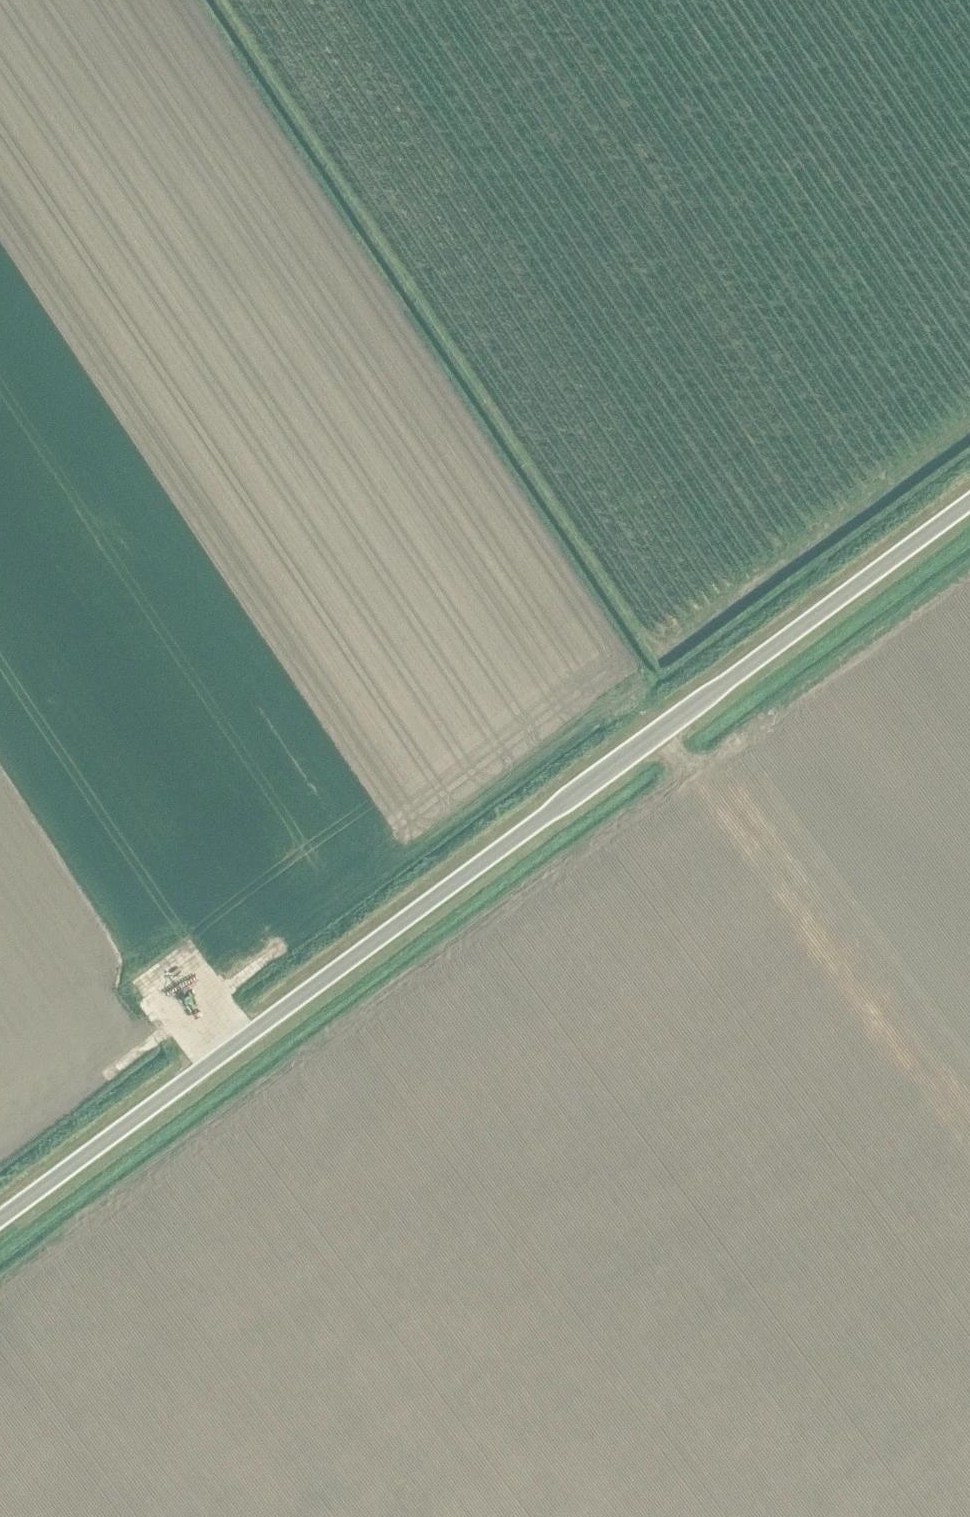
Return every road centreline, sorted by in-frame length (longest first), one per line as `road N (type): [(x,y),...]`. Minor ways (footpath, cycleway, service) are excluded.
road 1 (unclassified): [(0,1220),(969,508)]

